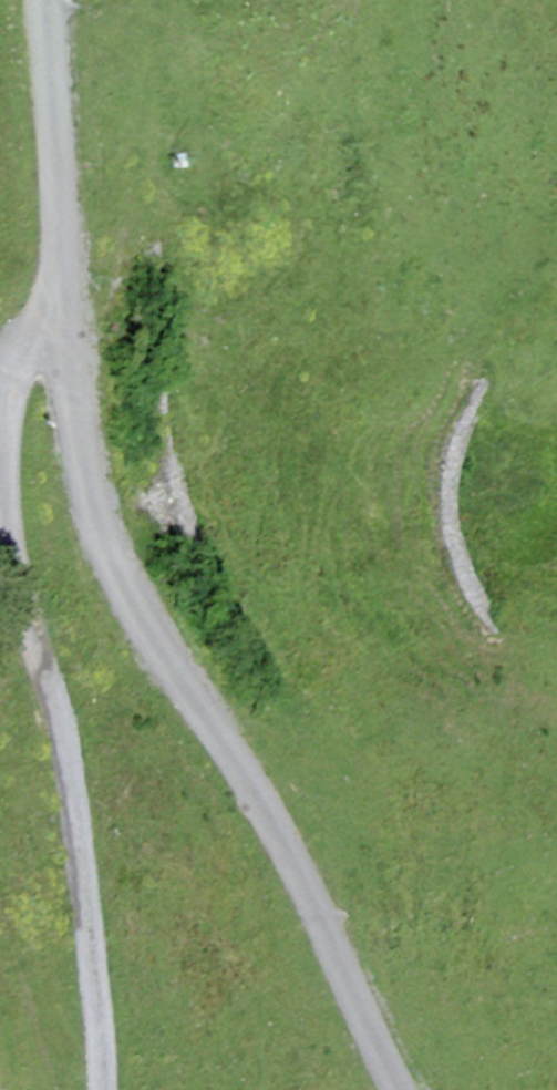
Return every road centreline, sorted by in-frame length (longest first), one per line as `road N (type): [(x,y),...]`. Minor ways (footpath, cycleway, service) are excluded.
road 1 (unclassified): [(65,324),(91,498),(122,579),(267,815),(401,1089)]
road 2 (unclassified): [(111,1089),(65,741),(17,542),(11,415),(27,356),(65,324)]
road 3 (unclassified): [(48,0),(65,324)]

